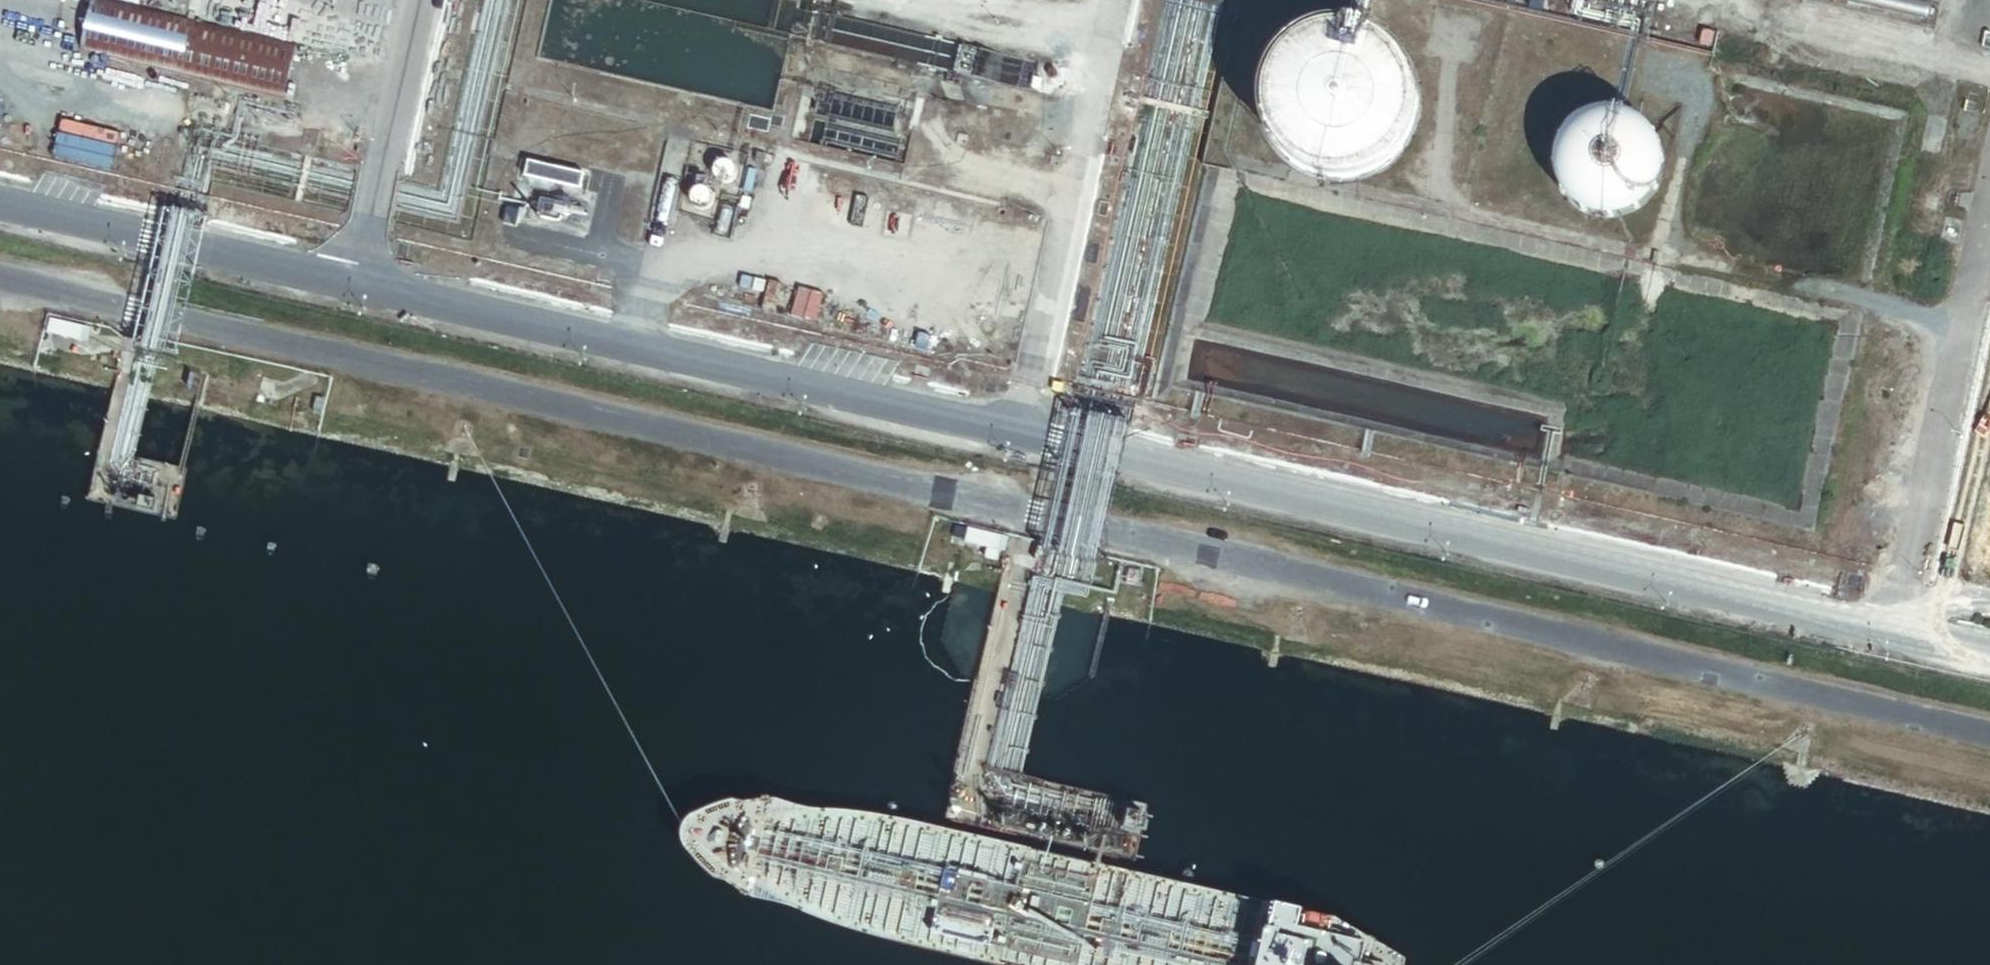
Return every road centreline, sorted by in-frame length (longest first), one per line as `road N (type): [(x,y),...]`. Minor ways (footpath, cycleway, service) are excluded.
road 1 (unclassified): [(0,278),(1989,729)]

